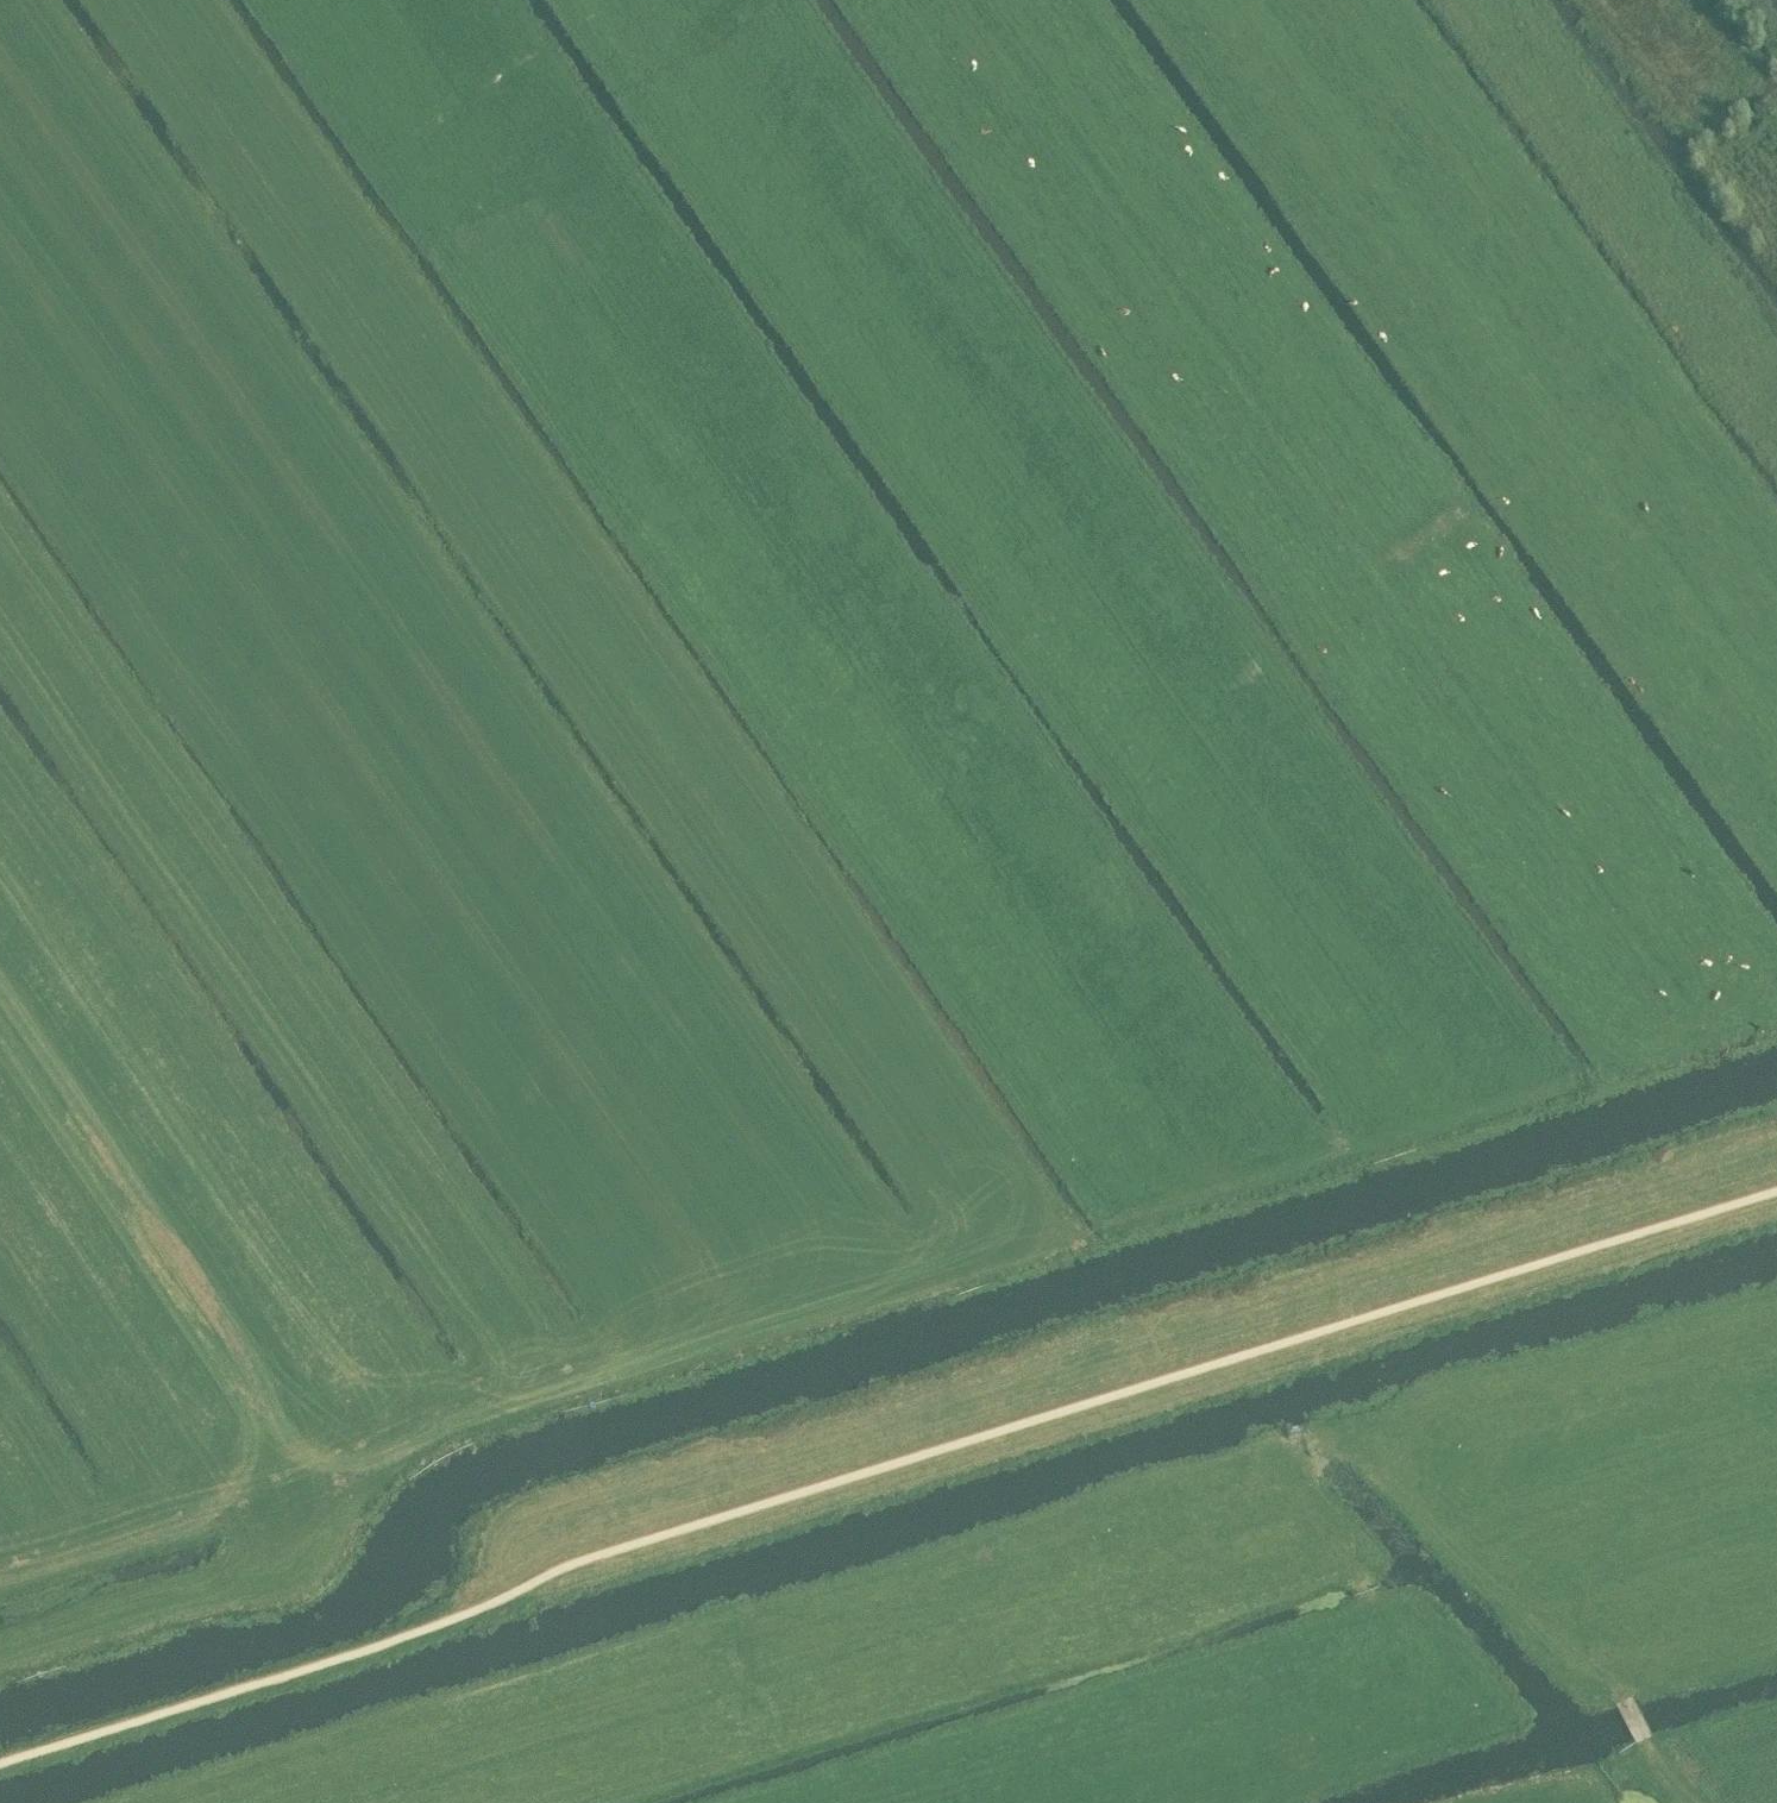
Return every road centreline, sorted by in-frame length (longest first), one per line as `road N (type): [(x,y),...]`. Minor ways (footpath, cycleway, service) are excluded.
road 1 (track): [(1702,1802),(1647,1742),(1624,1694),(1554,1646)]

